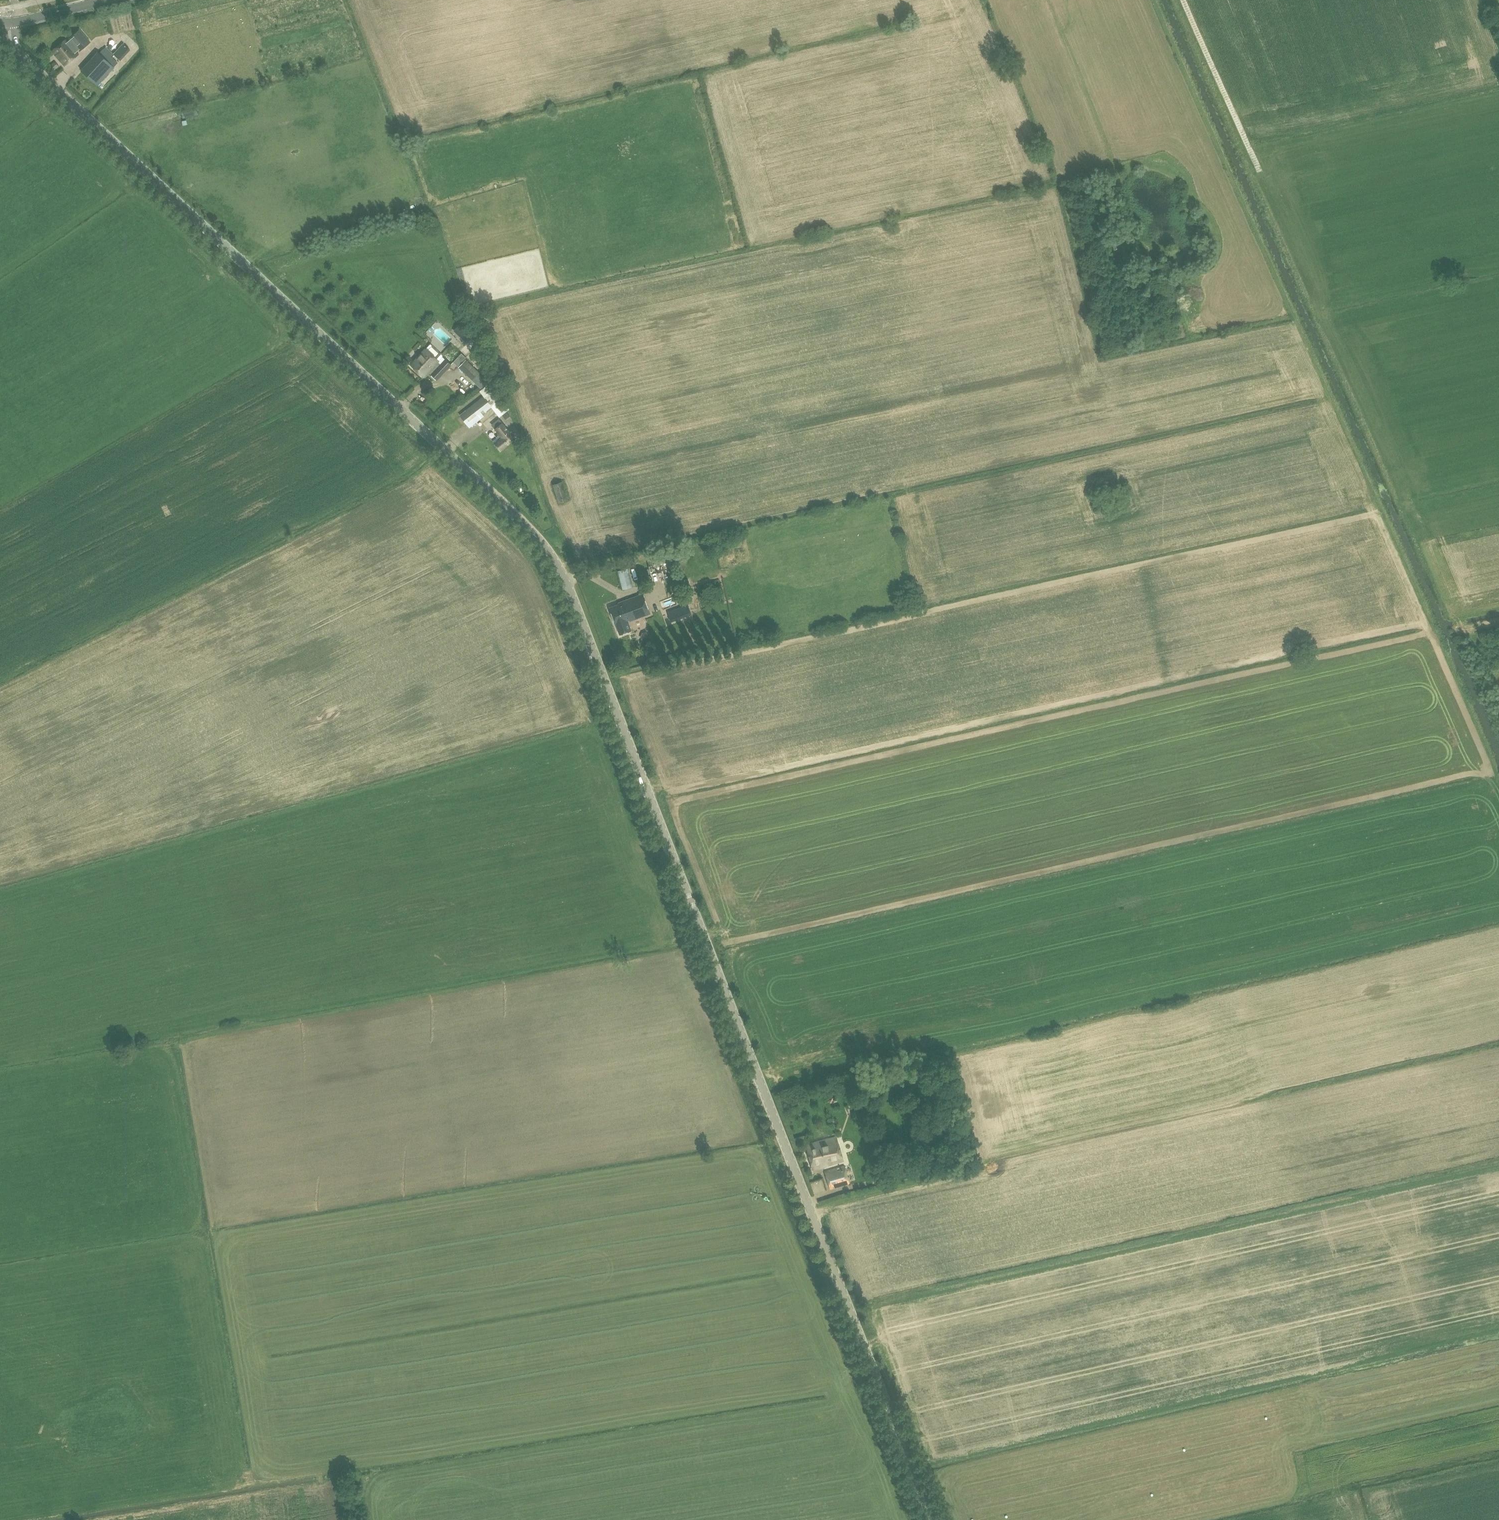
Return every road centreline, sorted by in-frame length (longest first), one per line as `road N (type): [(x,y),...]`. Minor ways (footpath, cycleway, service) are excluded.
road 1 (tertiary): [(934,1519),(551,555),(20,55),(6,22)]

